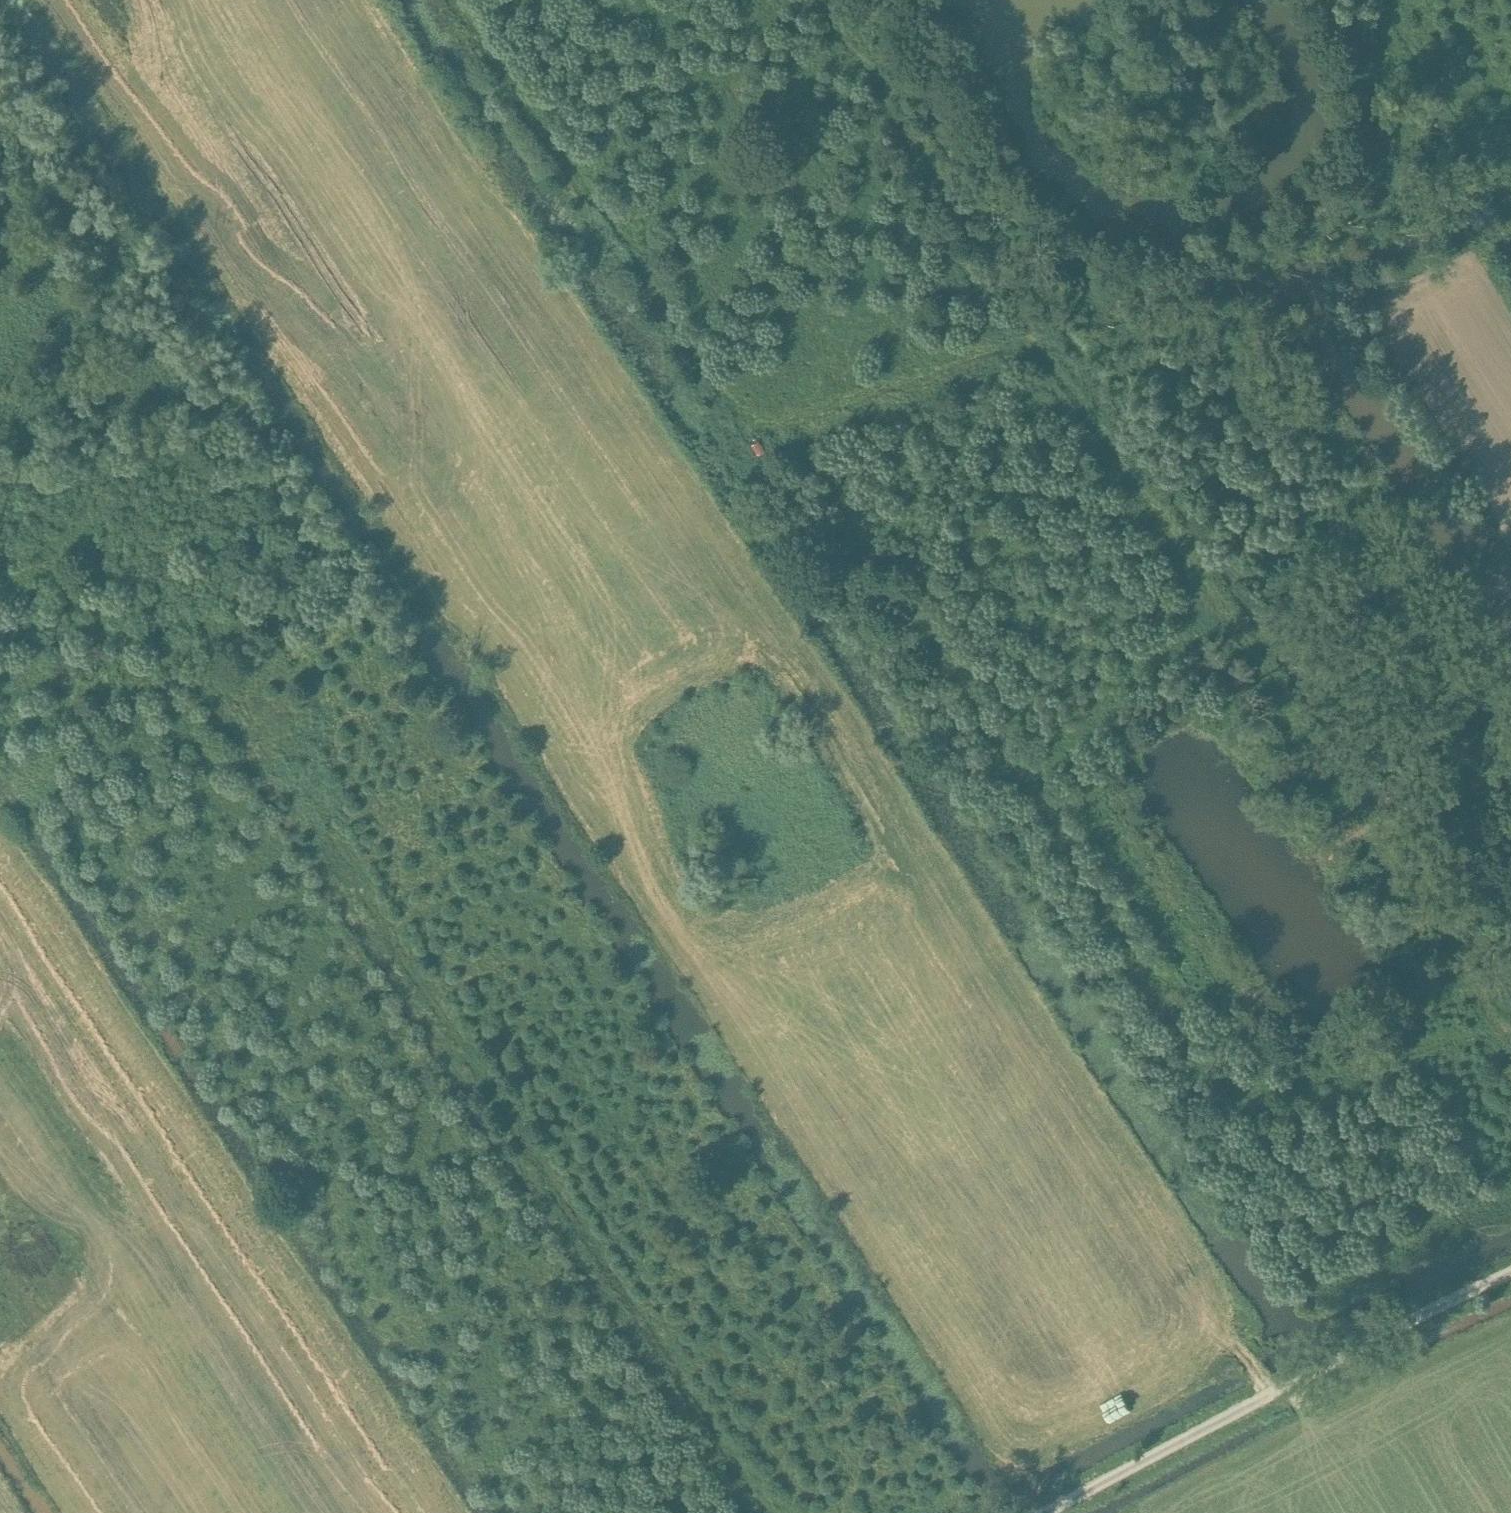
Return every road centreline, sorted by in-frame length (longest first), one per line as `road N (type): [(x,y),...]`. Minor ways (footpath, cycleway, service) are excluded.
road 1 (unclassified): [(1054,1512),(1510,1273)]

